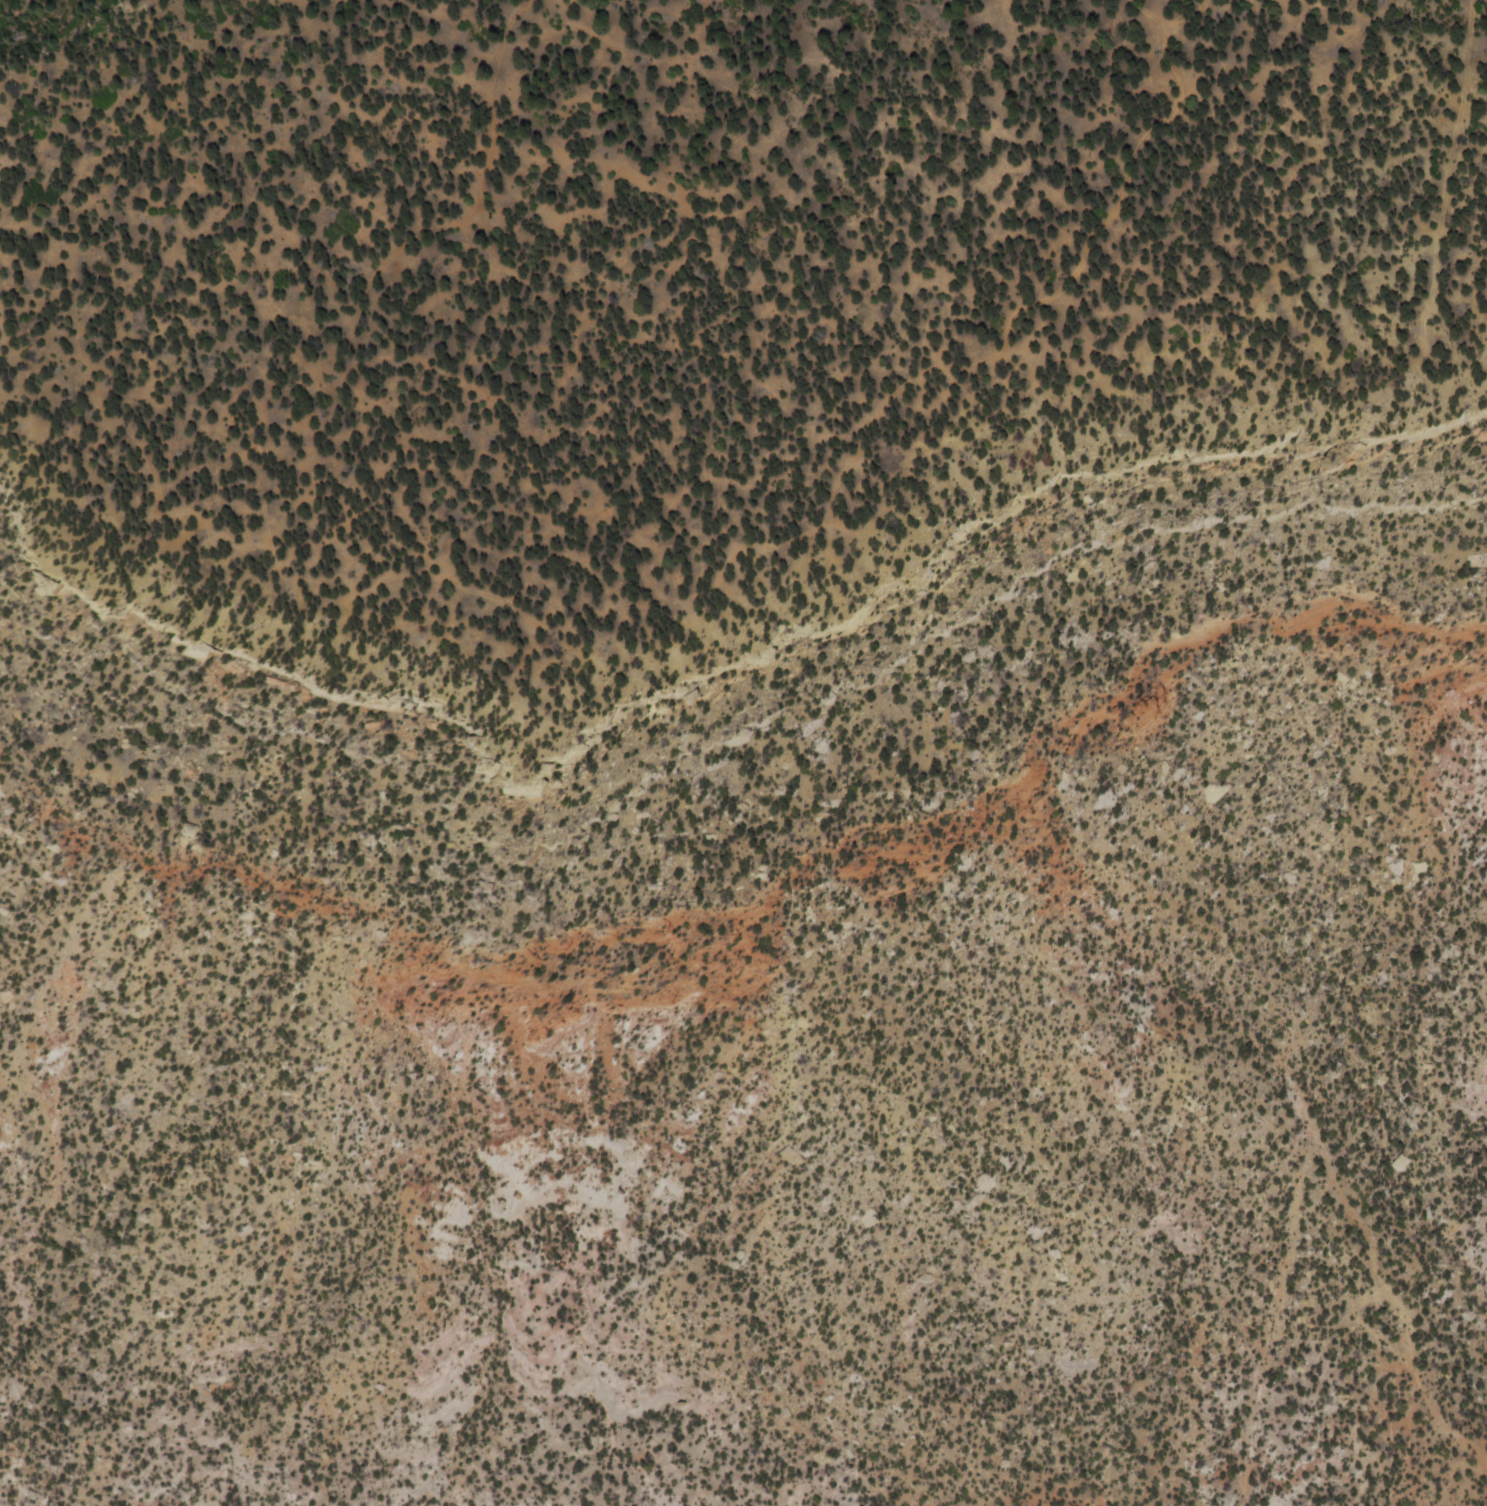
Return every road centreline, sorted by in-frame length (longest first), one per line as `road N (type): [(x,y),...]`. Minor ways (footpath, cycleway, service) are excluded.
road 1 (track): [(1442,1505),(1345,1405),(1209,1128)]

